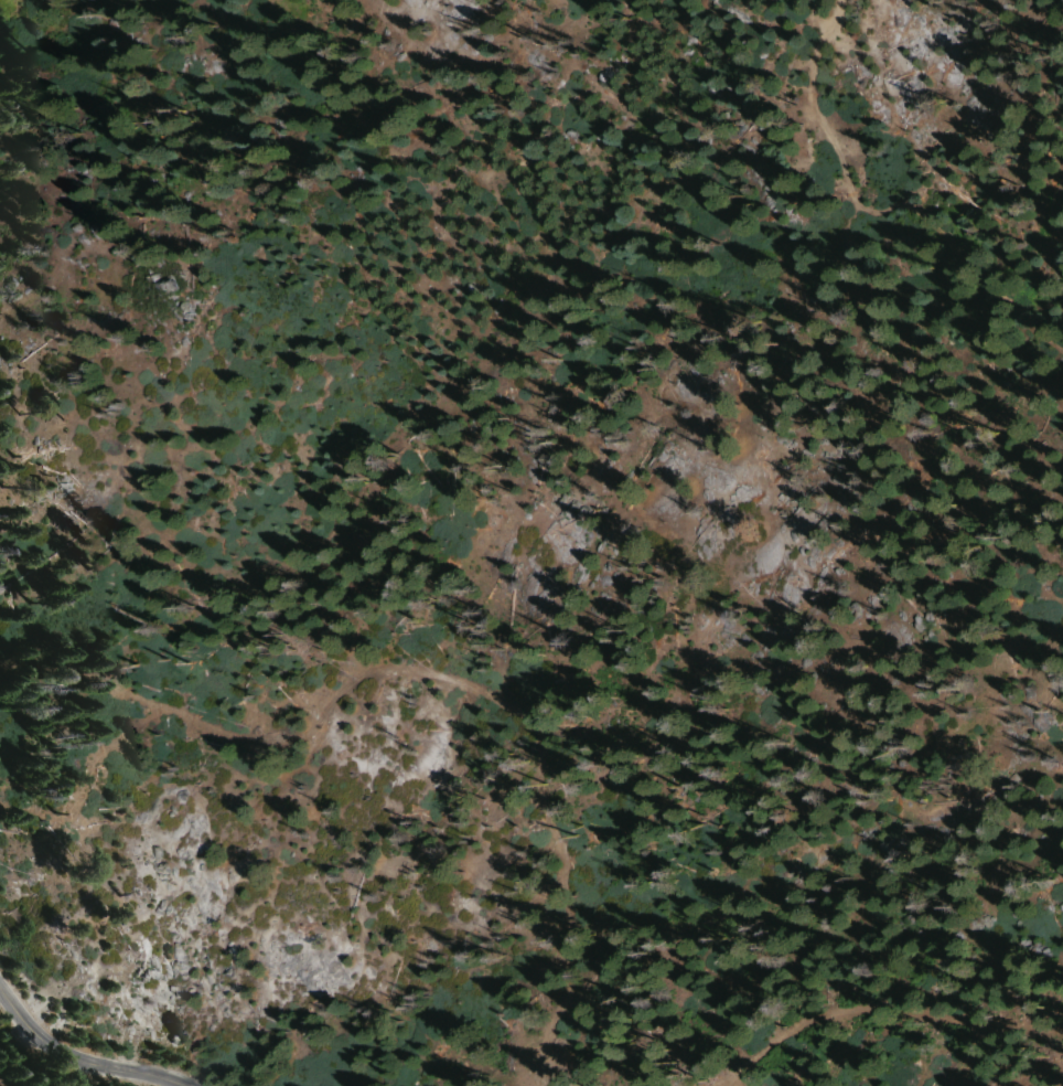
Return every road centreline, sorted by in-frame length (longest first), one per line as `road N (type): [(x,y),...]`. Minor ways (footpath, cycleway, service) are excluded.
road 1 (track): [(1062,465),(915,264),(786,0)]
road 2 (tertiary): [(218,1085),(77,1054),(35,1031),(0,973)]

